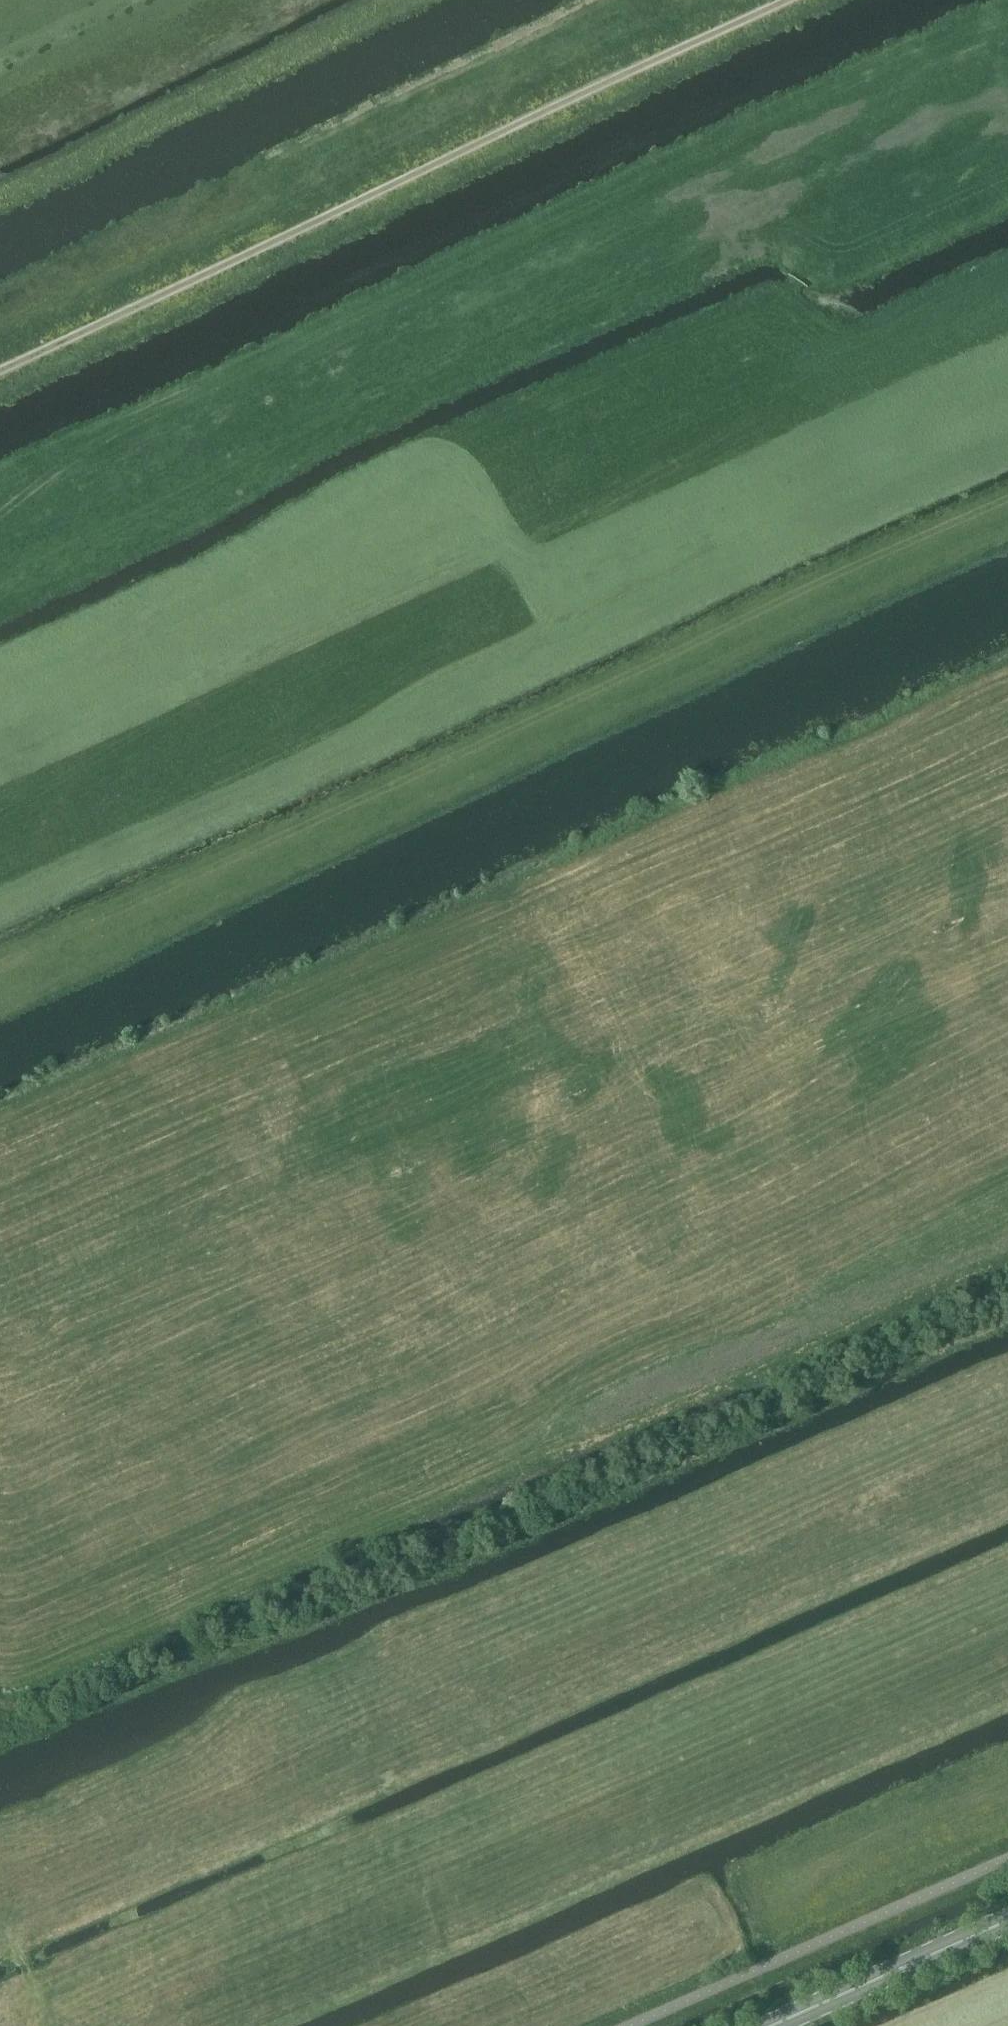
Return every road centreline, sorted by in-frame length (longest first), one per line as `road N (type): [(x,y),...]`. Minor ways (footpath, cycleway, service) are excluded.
road 1 (track): [(0,377),(505,125),(781,0)]
road 2 (secondary): [(768,2025),(1007,1919)]

